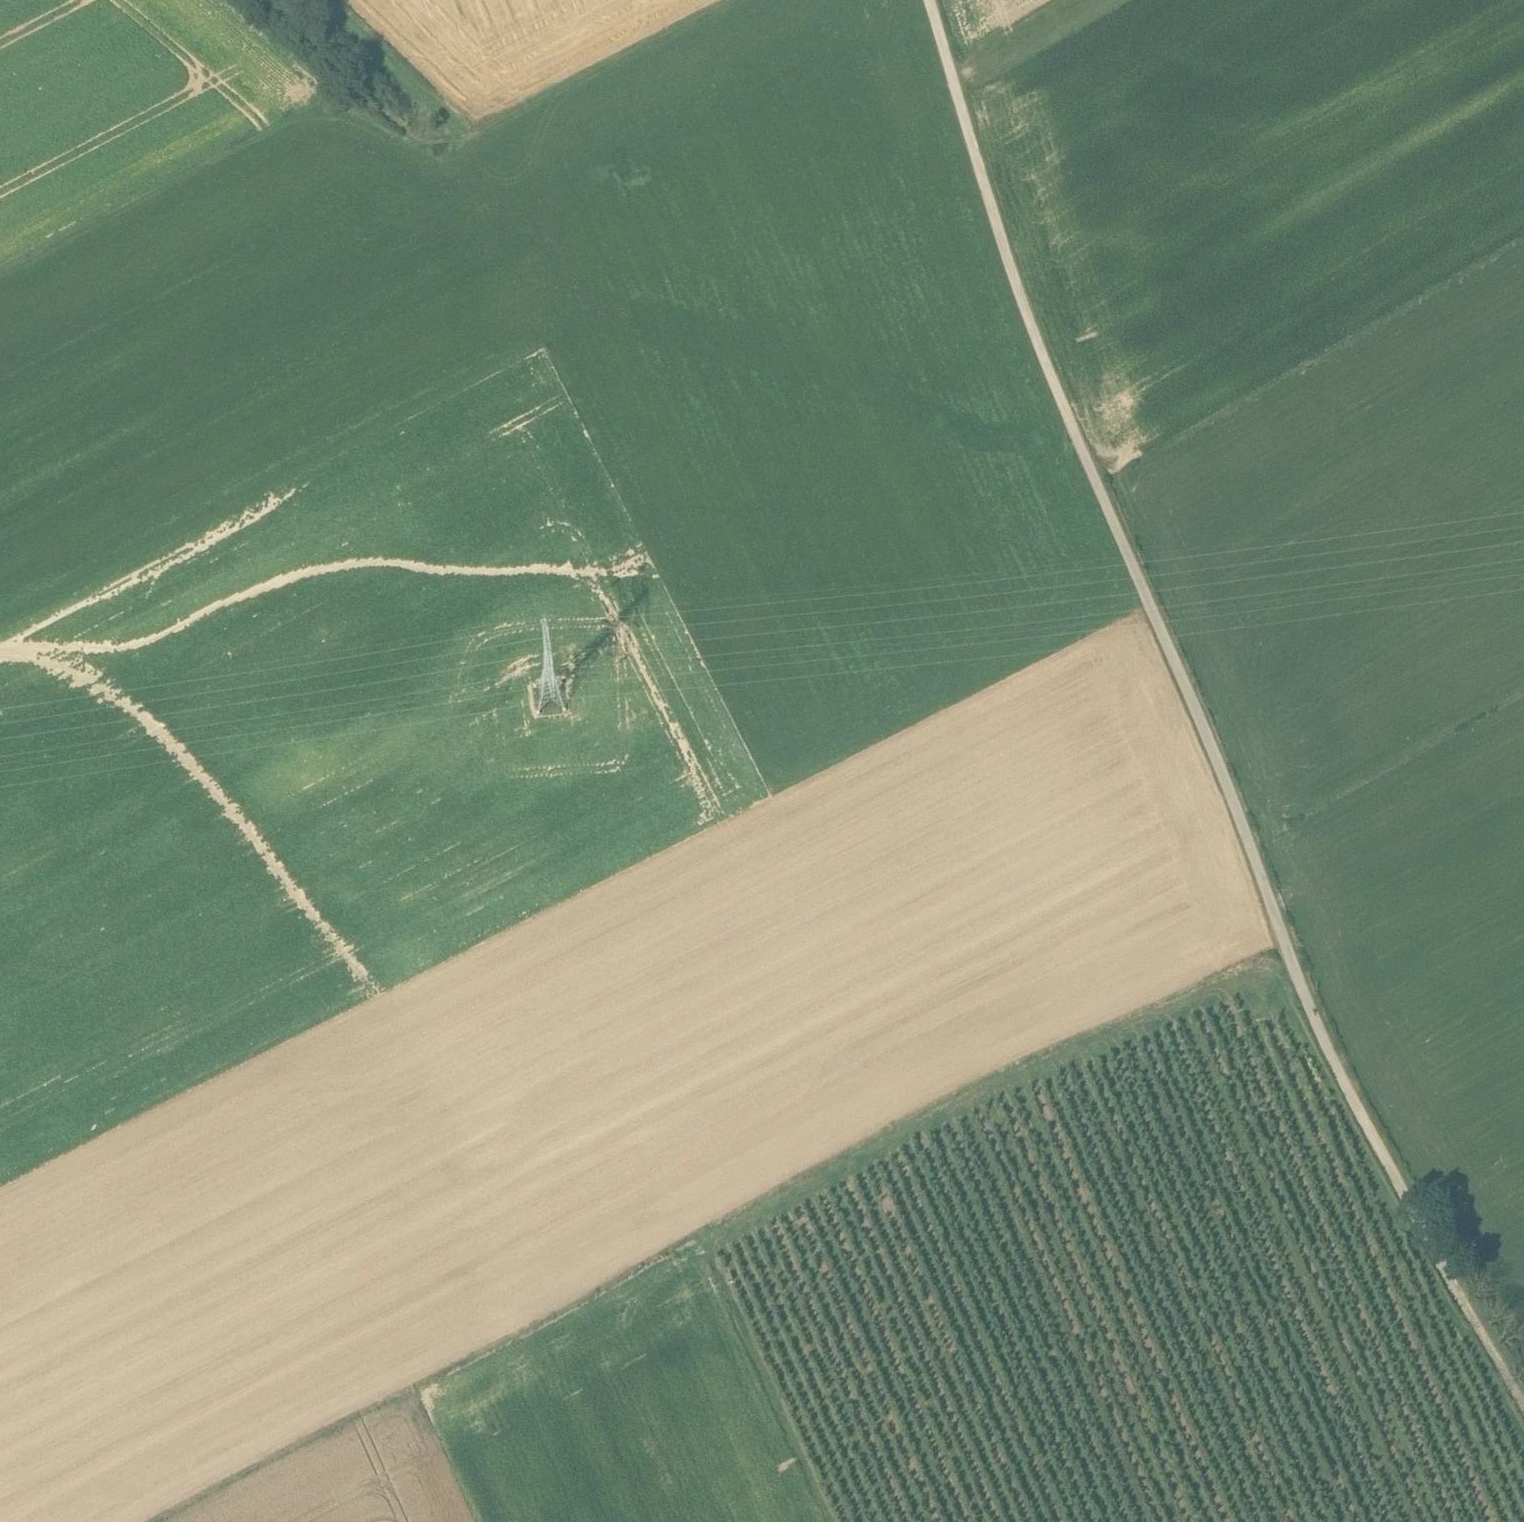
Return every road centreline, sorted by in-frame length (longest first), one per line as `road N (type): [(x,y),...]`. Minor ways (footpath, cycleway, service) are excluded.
road 1 (unclassified): [(1523,1407),(1431,1246),(1303,994),(1216,758),(1028,319),(930,0)]

